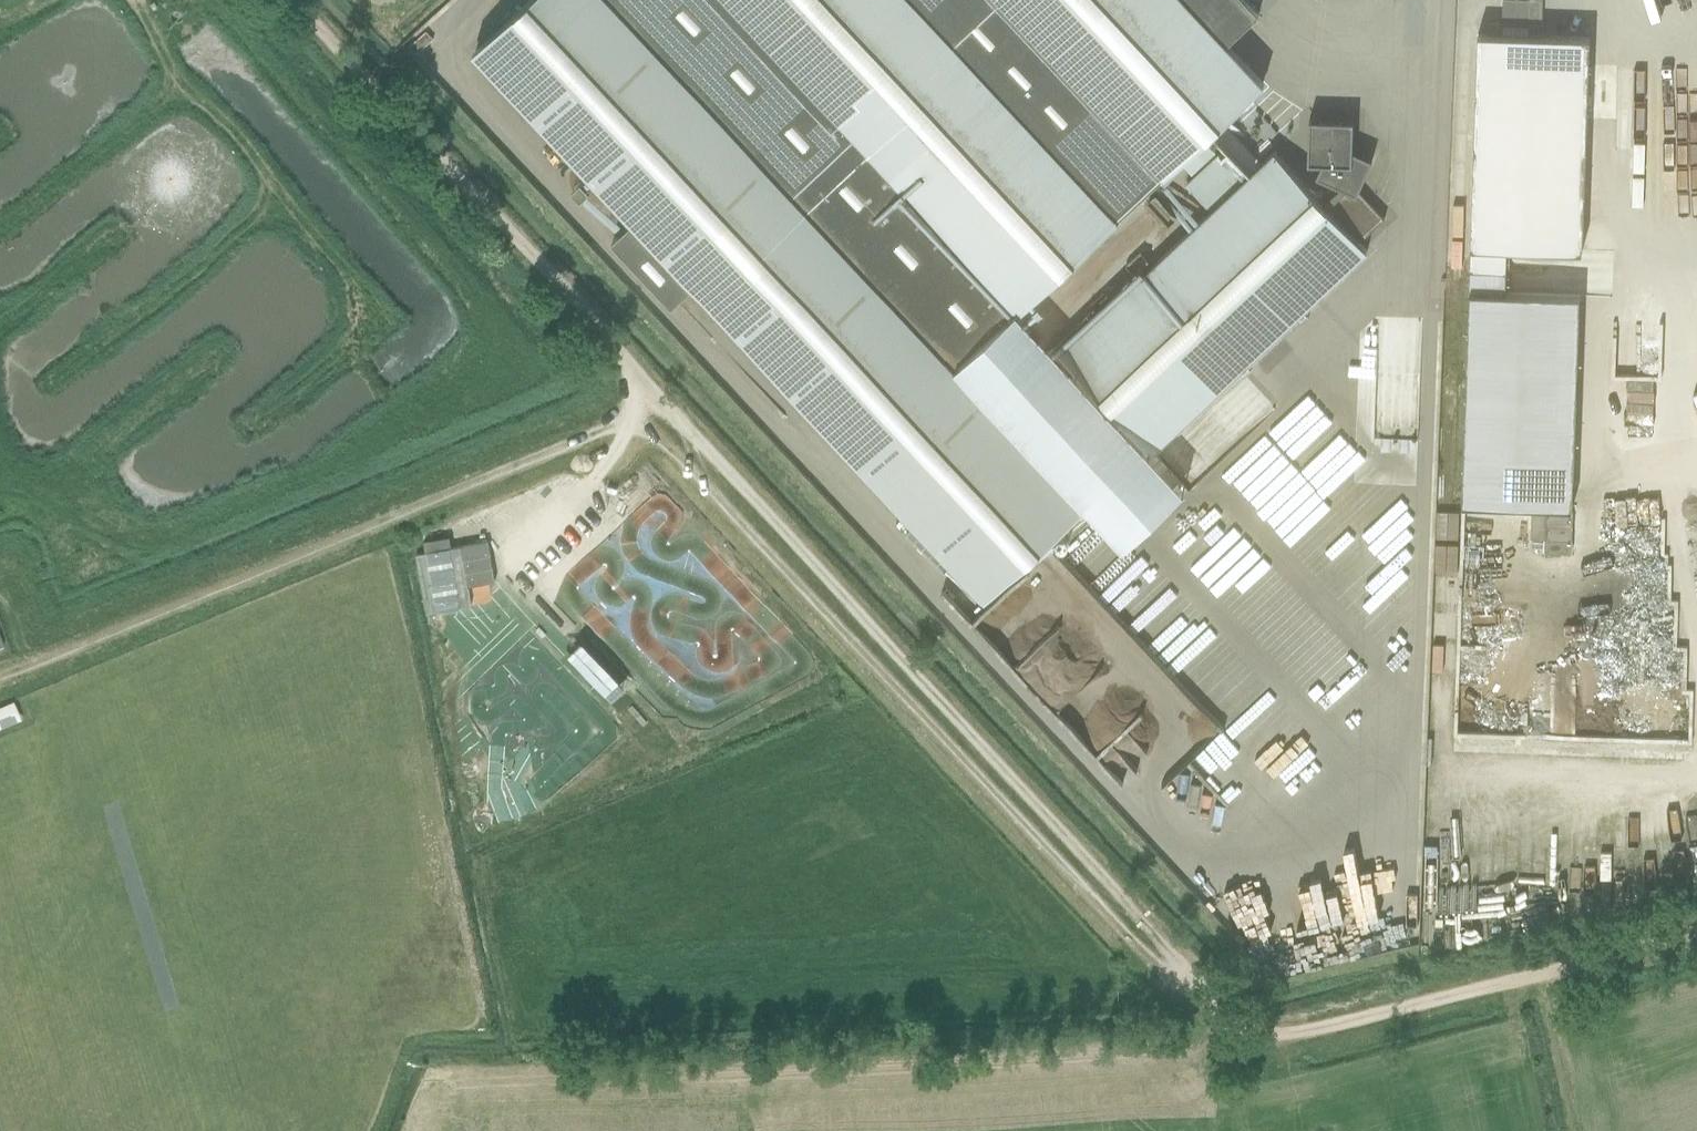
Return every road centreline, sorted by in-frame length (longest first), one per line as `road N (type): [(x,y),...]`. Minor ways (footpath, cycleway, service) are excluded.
road 1 (track): [(289,0),(653,407),(1242,1042),(1696,934)]

